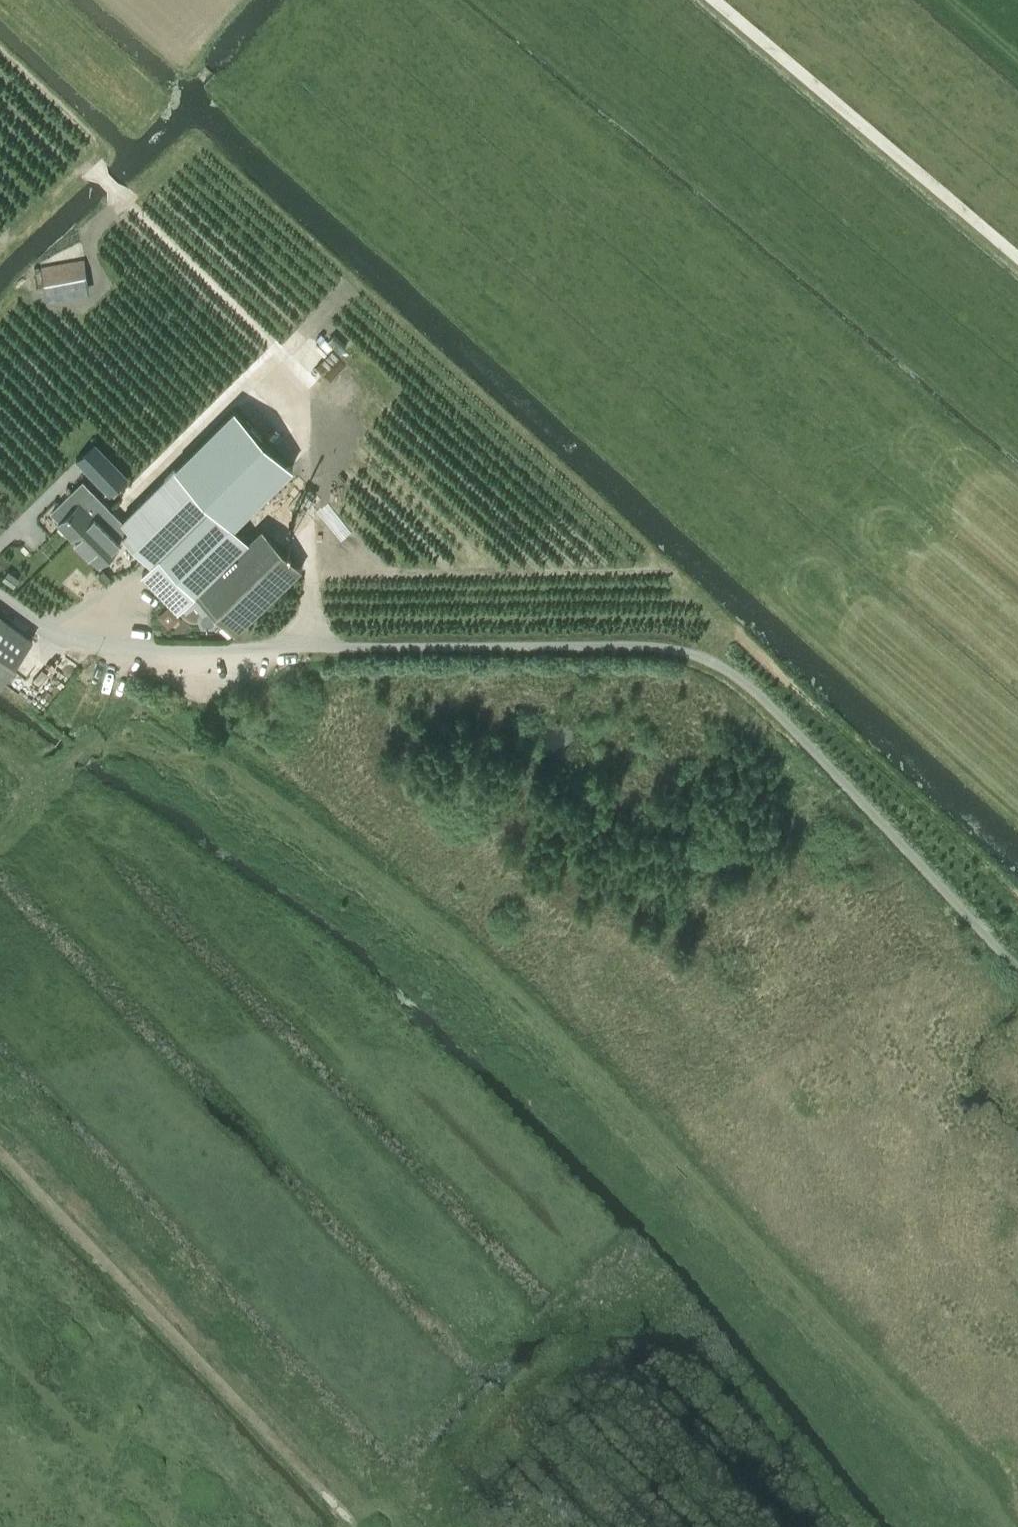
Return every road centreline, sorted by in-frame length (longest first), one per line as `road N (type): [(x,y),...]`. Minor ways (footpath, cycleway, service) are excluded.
road 1 (track): [(64,636),(488,969),(992,1526)]
road 2 (unclassified): [(1017,971),(784,721),(751,689),(697,656),(649,645),(160,650),(64,636),(0,596)]
road 3 (track): [(369,1526),(0,1141)]
road 4 (track): [(1017,266),(710,0)]
road 5 (track): [(0,743),(52,774),(97,730)]

